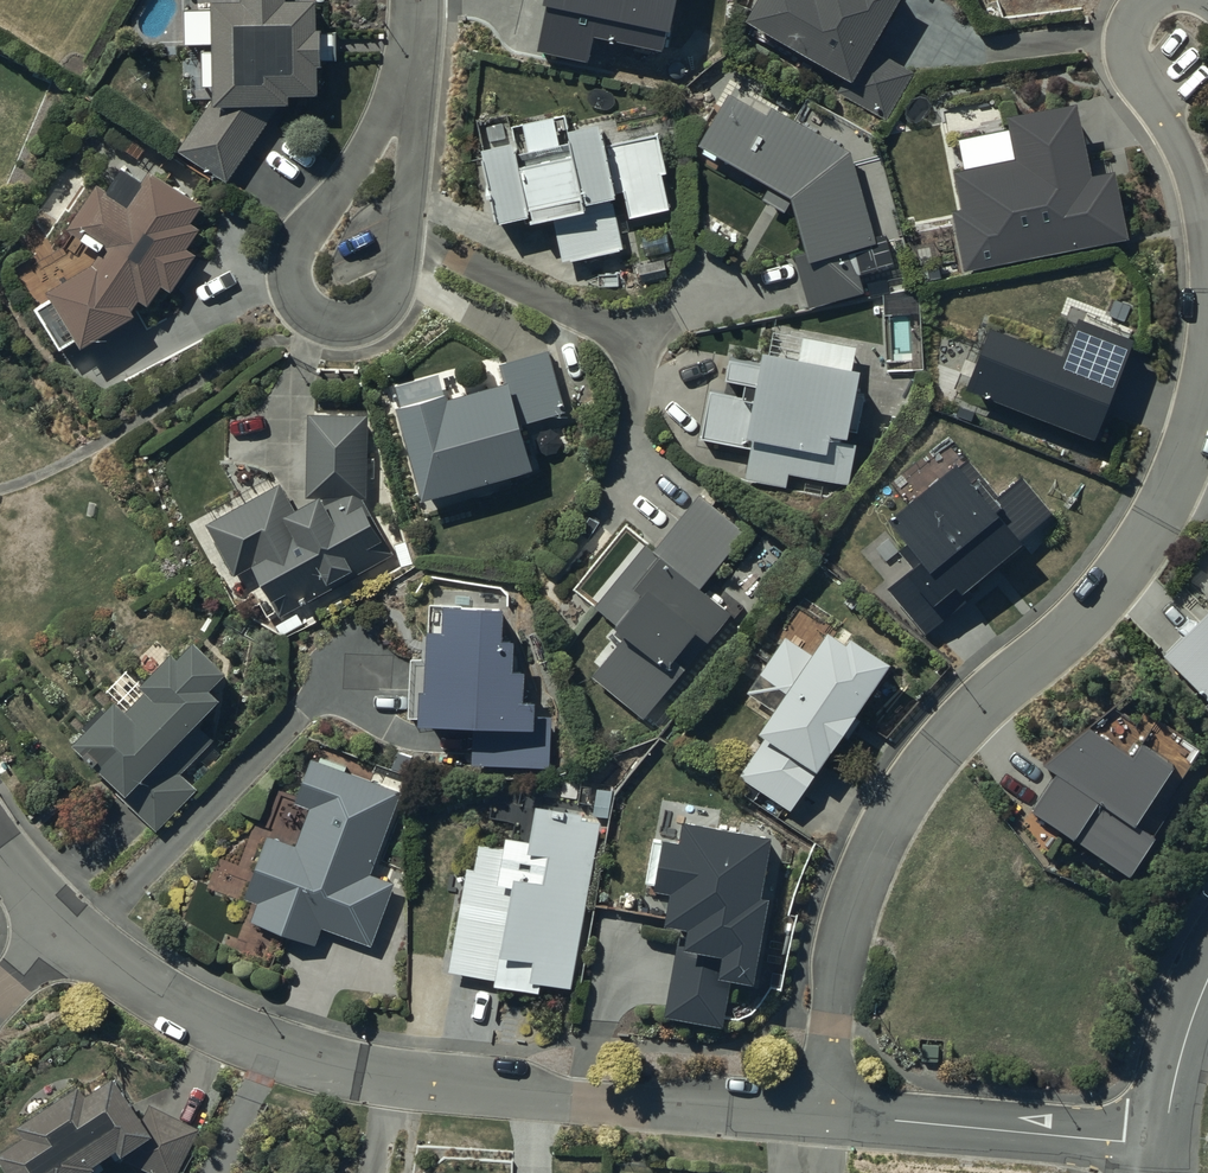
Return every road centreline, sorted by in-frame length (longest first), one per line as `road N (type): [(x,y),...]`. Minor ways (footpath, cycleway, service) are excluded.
road 1 (residential): [(1207,349),(1185,455),(1141,532),(1093,597),(938,750),(861,872),(819,1114)]
road 2 (residential): [(63,940),(279,1057),(611,1106),(819,1114)]
road 3 (residential): [(412,79),(403,269),(384,305),(363,323),(341,326),(297,298),(290,271),(296,243),(365,156)]
road 4 (residential): [(819,1114),(1166,1145)]
road 5 (residential): [(1150,0),(1134,12),(1126,45),(1188,164)]
road 6 (residential): [(1207,981),(1177,1069),(1166,1145)]

